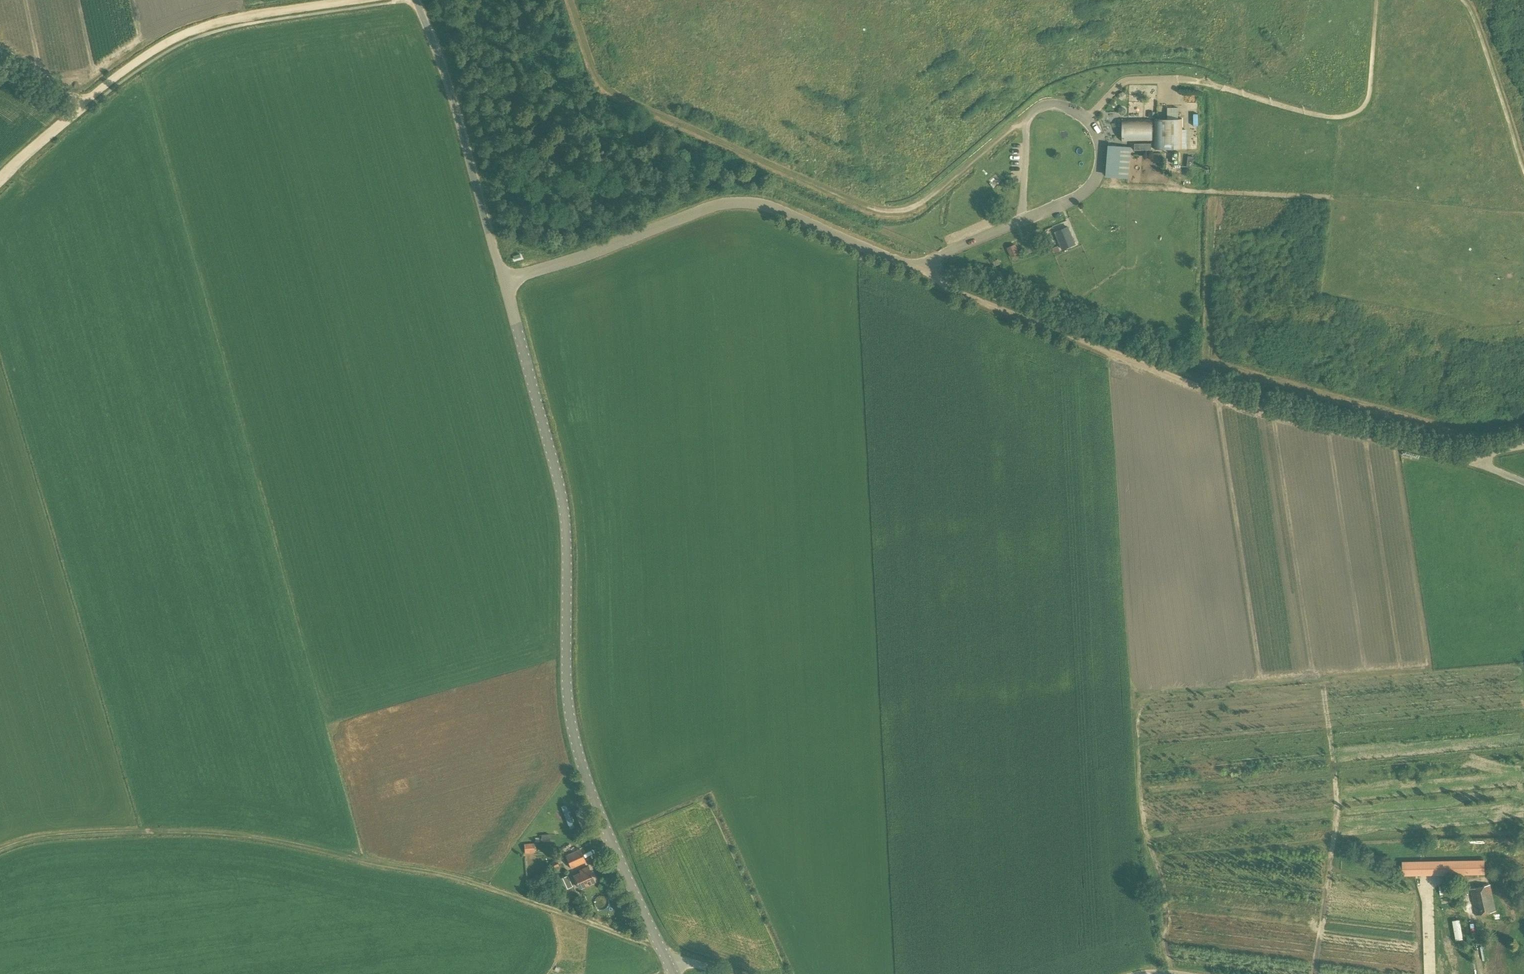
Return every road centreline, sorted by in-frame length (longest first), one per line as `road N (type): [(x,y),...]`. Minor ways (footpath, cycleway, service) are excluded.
road 1 (unclassified): [(671,967),(571,726),(563,503),(503,282)]
road 2 (track): [(661,948),(445,874),(255,838),(96,834),(0,851)]
road 3 (track): [(915,268),(962,295),(1179,379),(1476,462)]
road 4 (track): [(1025,119),(915,207),(888,212),(612,89),(591,63),(571,0)]
road 5 (unclassified): [(503,282),(739,203),(775,208),(915,268)]
road 6 (track): [(83,105),(195,31),(367,0)]
road 7 (unclassified): [(503,282),(451,85),(417,0)]
road 8 (unclassified): [(0,50),(83,105),(0,181)]

